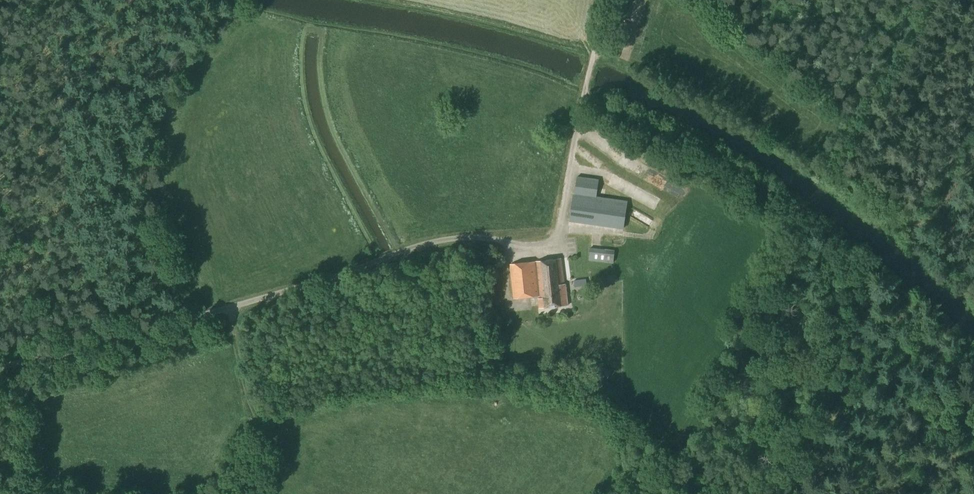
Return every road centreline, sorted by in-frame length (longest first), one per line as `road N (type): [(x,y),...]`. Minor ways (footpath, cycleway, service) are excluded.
road 1 (track): [(0,368),(347,273),(423,245),(486,236),(553,242),(585,91)]
road 2 (track): [(260,426),(232,305)]
road 3 (track): [(973,110),(939,171),(903,209)]

